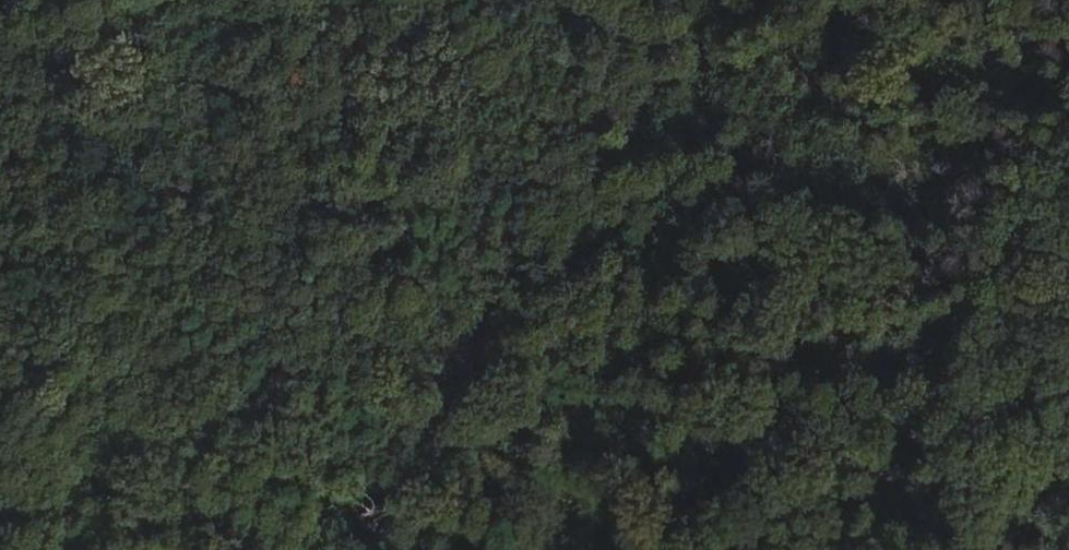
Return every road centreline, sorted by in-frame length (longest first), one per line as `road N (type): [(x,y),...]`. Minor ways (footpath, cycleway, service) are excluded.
road 1 (track): [(681,549),(1068,349)]

